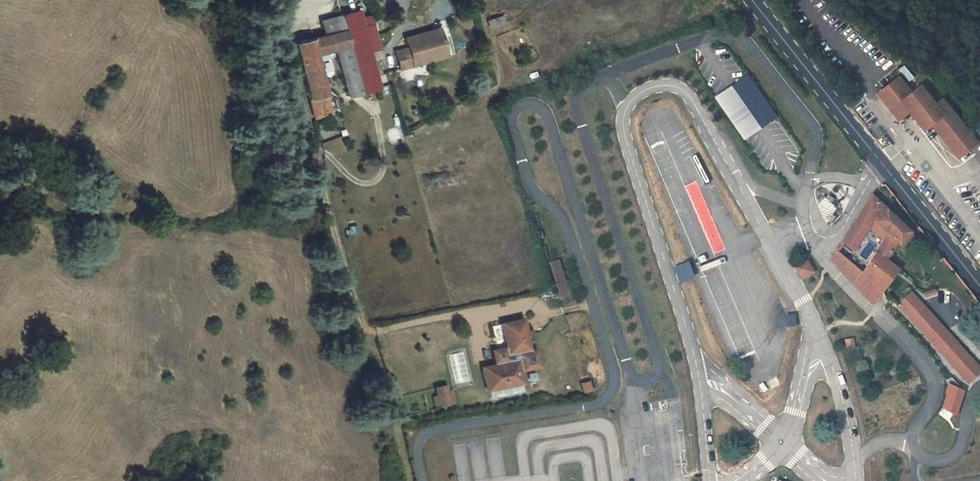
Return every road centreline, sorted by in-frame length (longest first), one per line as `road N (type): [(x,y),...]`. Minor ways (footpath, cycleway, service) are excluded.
road 1 (primary): [(743,0),(979,289)]
road 2 (residential): [(273,0),(366,330)]

